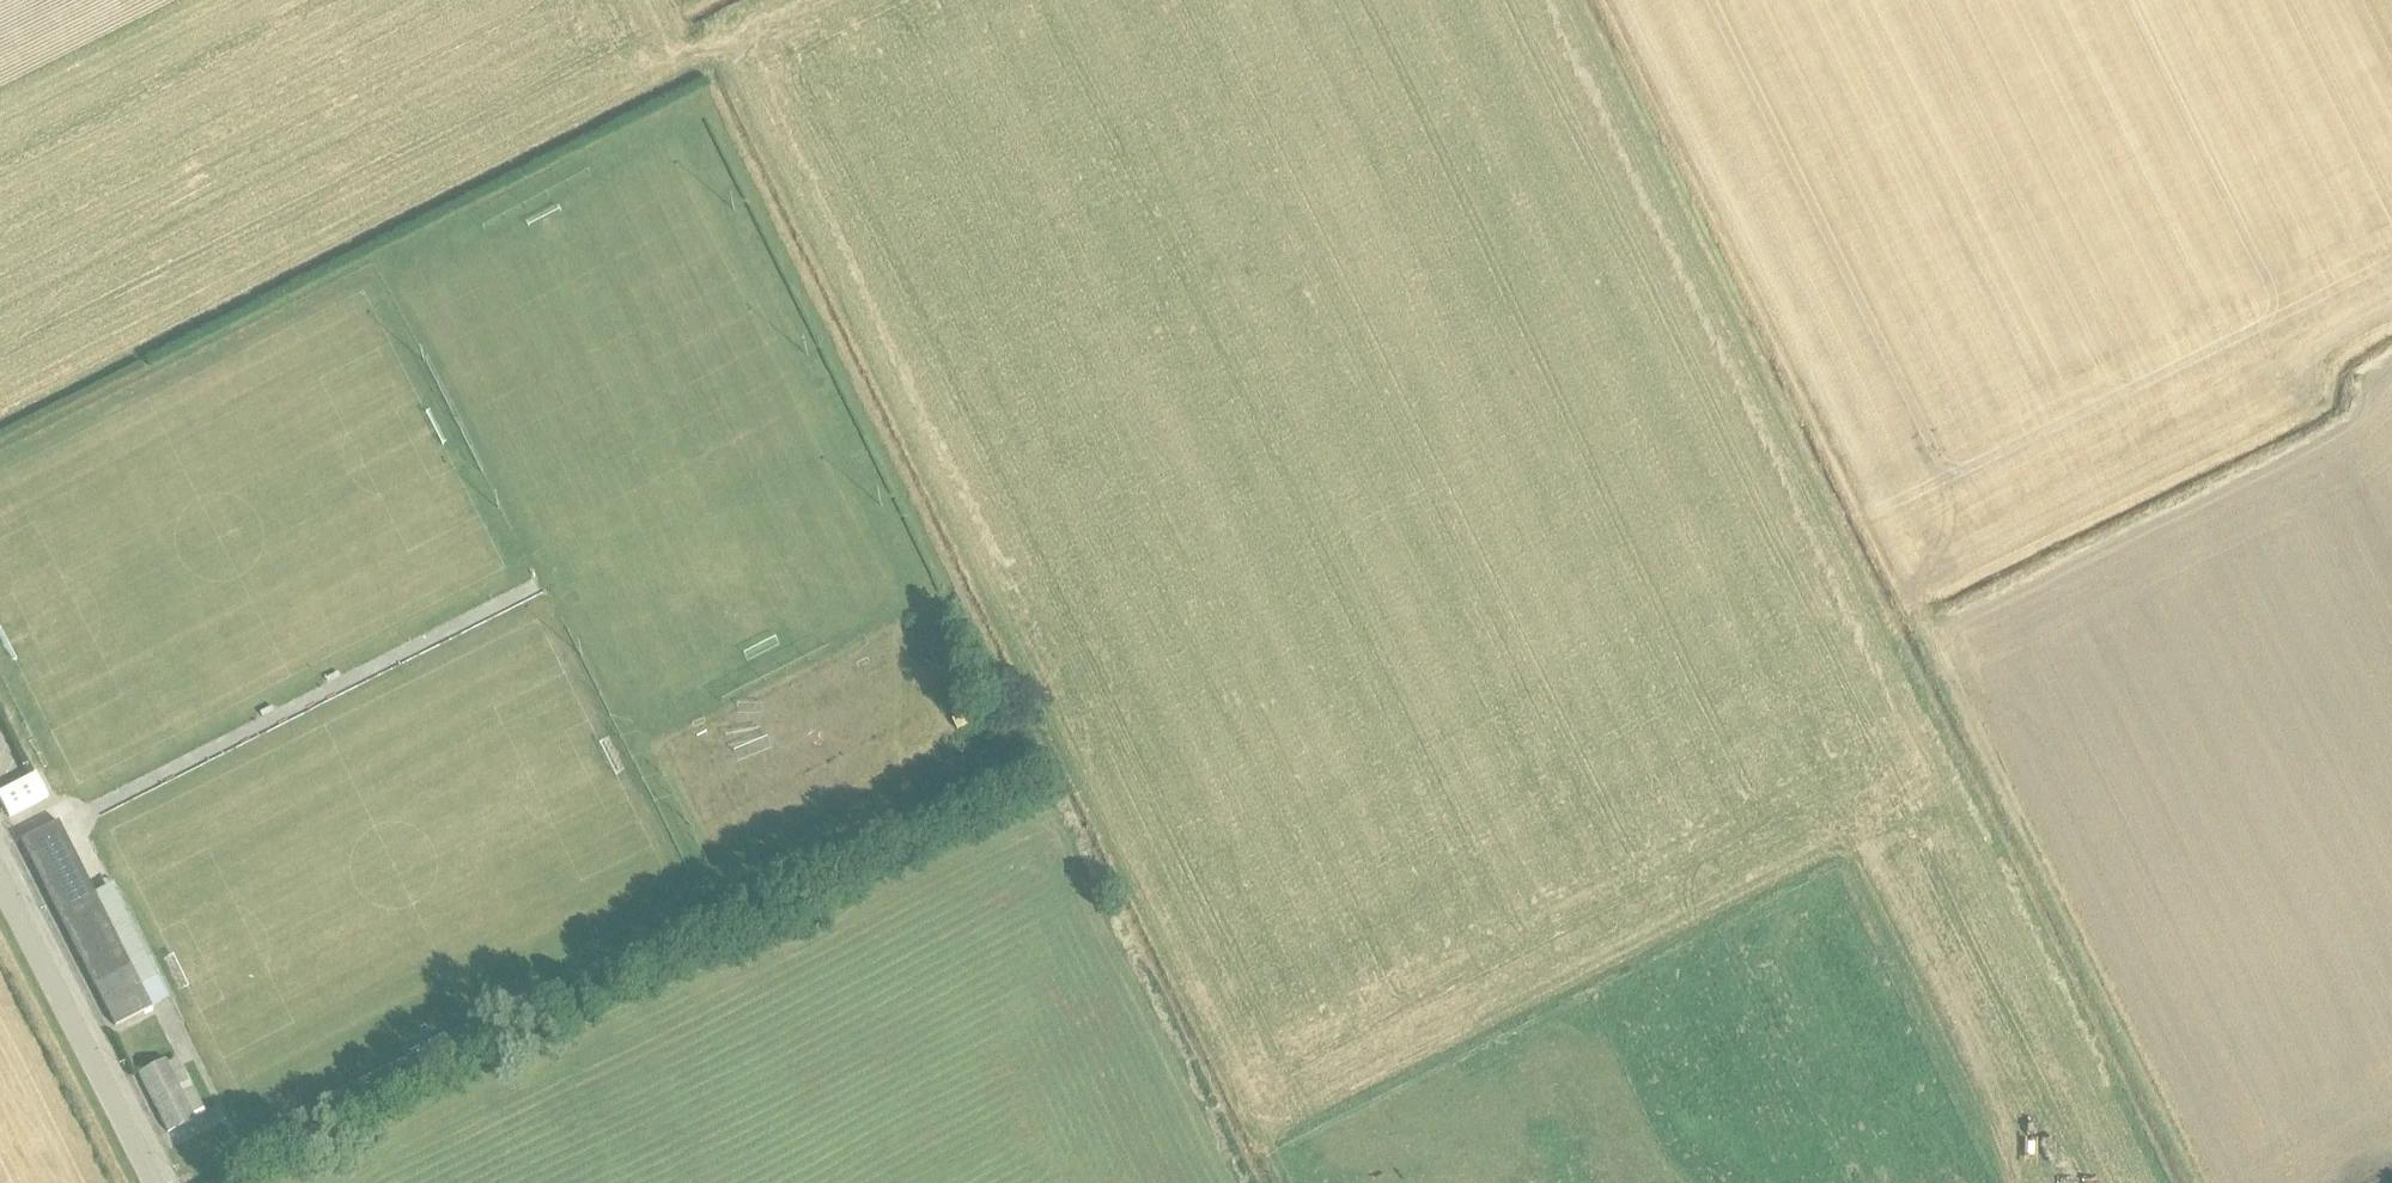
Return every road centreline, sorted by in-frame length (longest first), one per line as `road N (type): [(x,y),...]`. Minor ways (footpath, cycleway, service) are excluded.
road 1 (unclassified): [(155,1182),(0,879)]

